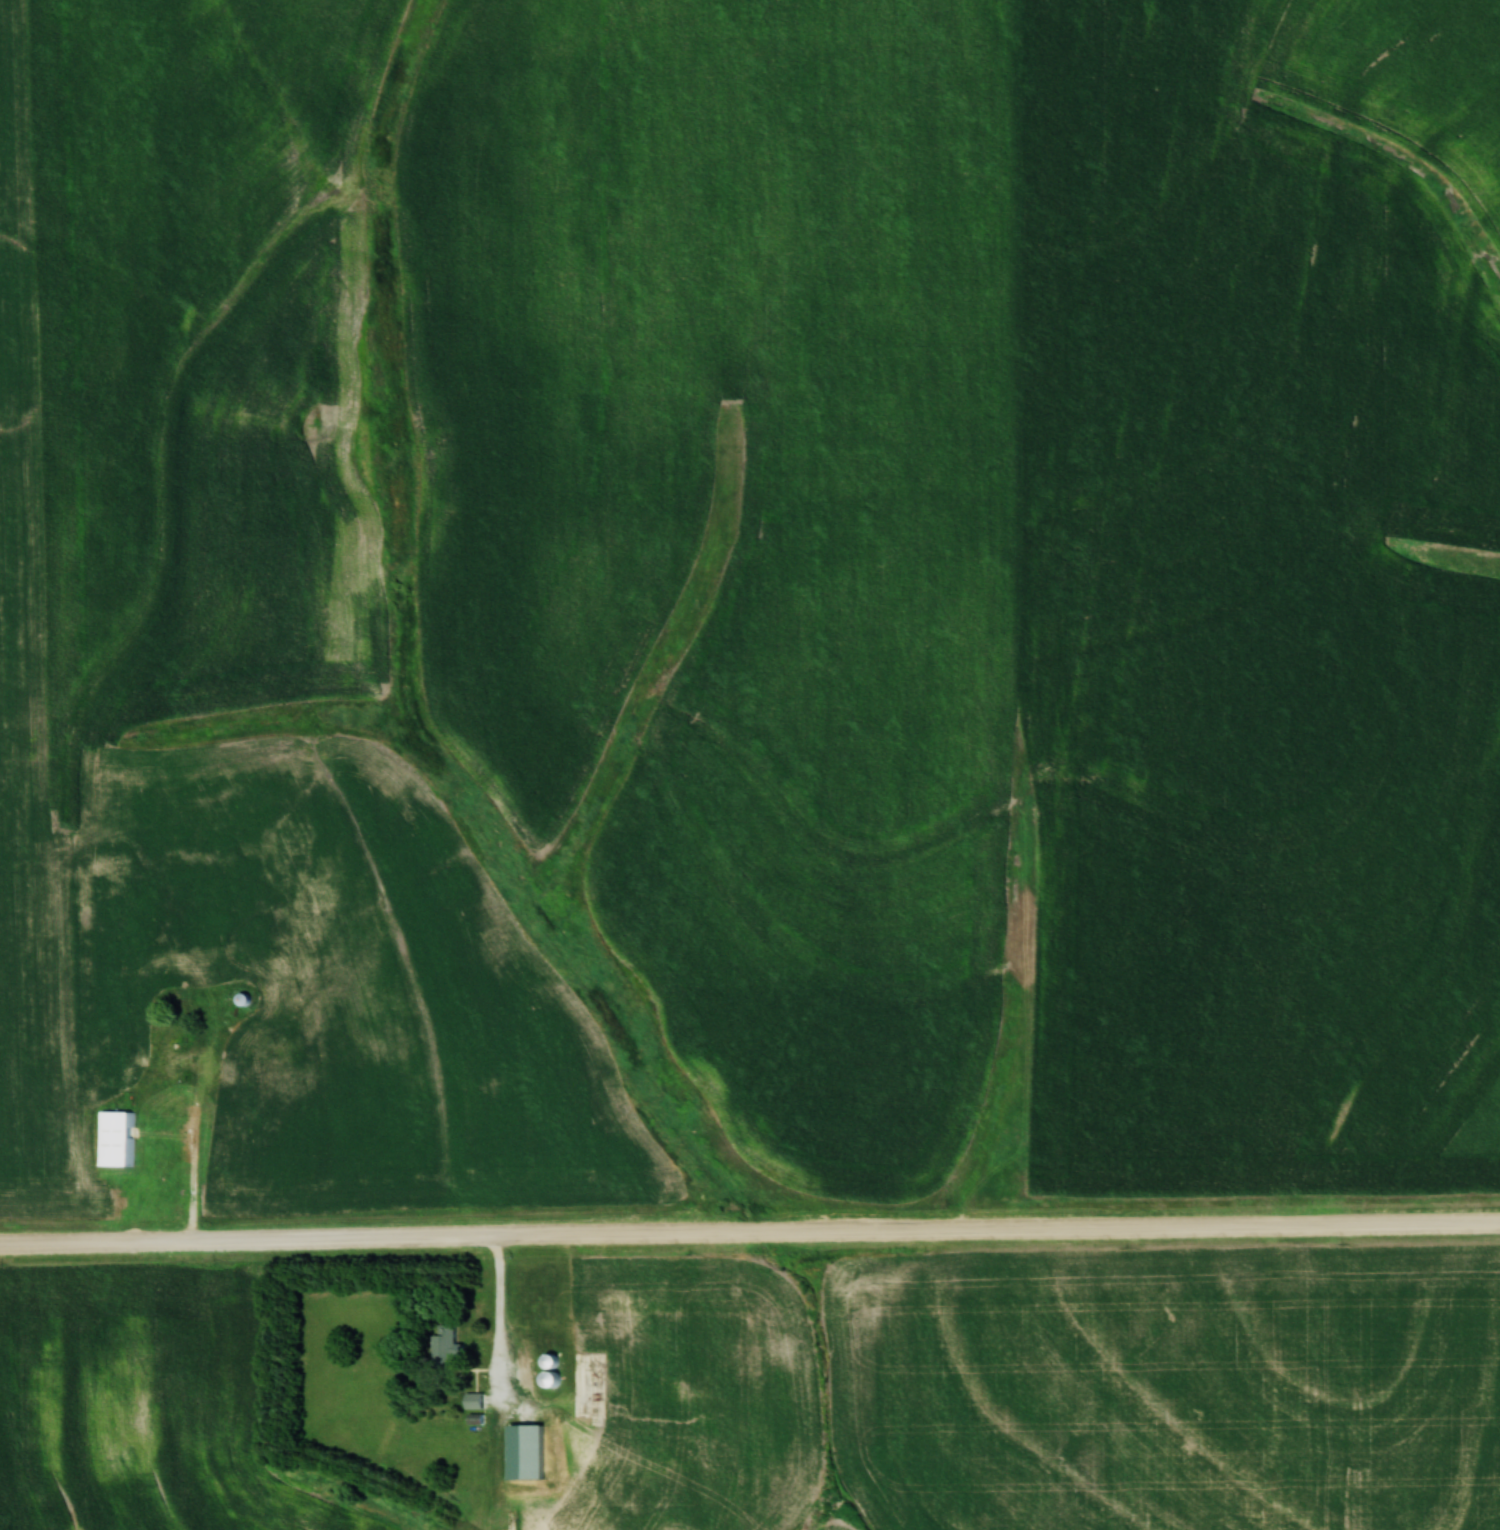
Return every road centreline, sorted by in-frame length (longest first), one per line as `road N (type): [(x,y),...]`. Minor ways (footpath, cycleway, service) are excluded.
road 1 (tertiary): [(1499,1226),(0,1247)]

